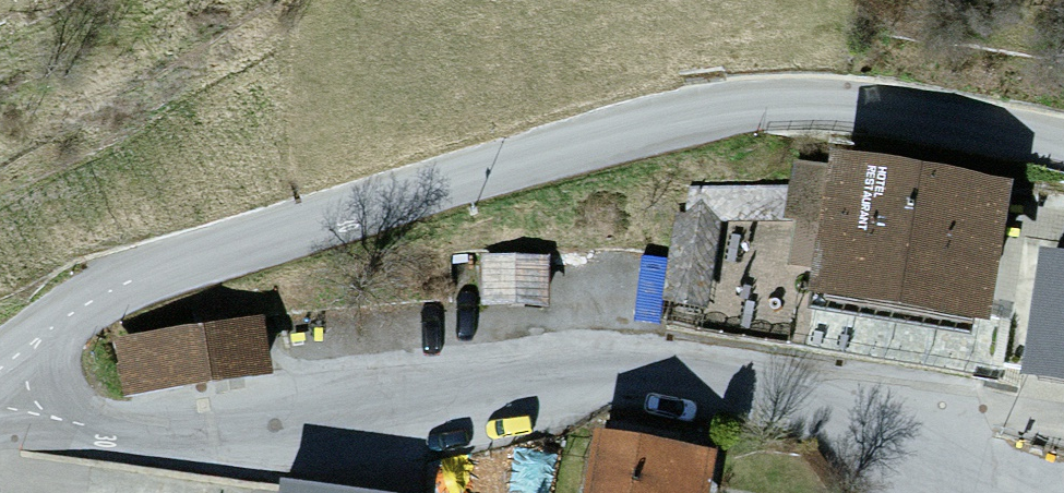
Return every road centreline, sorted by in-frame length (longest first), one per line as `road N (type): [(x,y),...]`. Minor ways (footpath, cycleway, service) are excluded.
road 1 (tertiary): [(0,371),(104,293),(184,261),(679,119),(772,104),(862,104),(1063,142)]
road 2 (unclassified): [(0,396),(96,430),(189,440),(544,377),(681,374),(812,405),(1063,492)]

